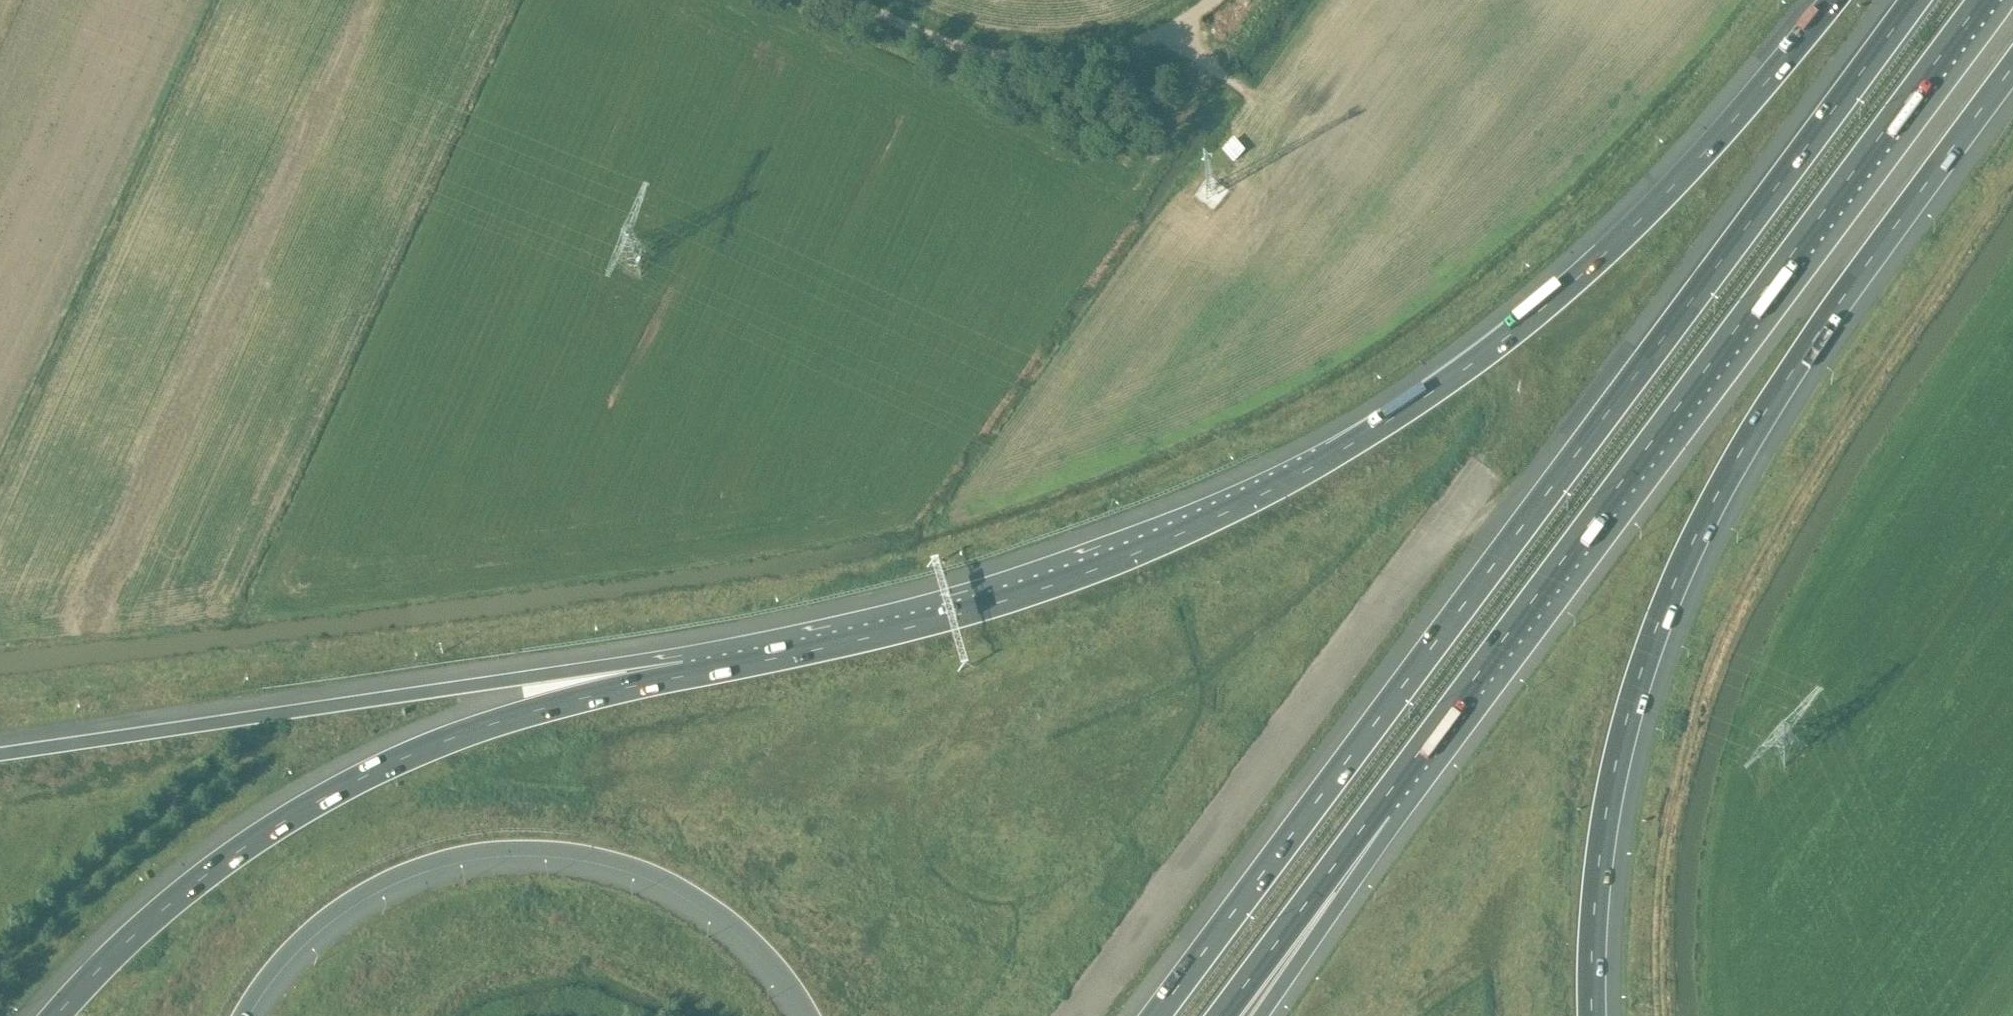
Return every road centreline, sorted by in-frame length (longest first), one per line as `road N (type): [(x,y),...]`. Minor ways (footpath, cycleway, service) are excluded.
road 1 (motorway): [(1834,0),(1623,241),(1513,335),(1332,455),(1194,527),(1068,581),(904,629),(688,674)]
road 2 (motorway): [(1915,0),(1156,1015)]
road 3 (motorway): [(1595,1015),(1597,907),(1611,797),(1650,645),(1691,548),(1744,448),(1853,280),(2012,66)]
road 4 (motorway): [(1401,775),(1980,0)]
road 5 (motorway): [(688,674),(529,711),(432,746),(324,800),(229,858),(141,927),(55,1015)]
road 6 (track): [(1546,493),(1443,528),(1068,1015)]
road 7 (motorway): [(688,674),(525,677),(0,755)]
road 8 (motorway): [(241,1015),(289,951),(338,907),(405,870),(533,849),(604,858),(727,913),(767,951),(814,1015)]
road 9 (unclassified): [(1220,0),(1159,38),(1058,59),(975,55),(838,0)]
road 10 (motorway): [(1221,1015),(1401,775)]
road 11 (motorway): [(1261,1015),(1401,775)]
road 12 (track): [(1443,528),(1500,438),(1503,382),(1490,351)]

